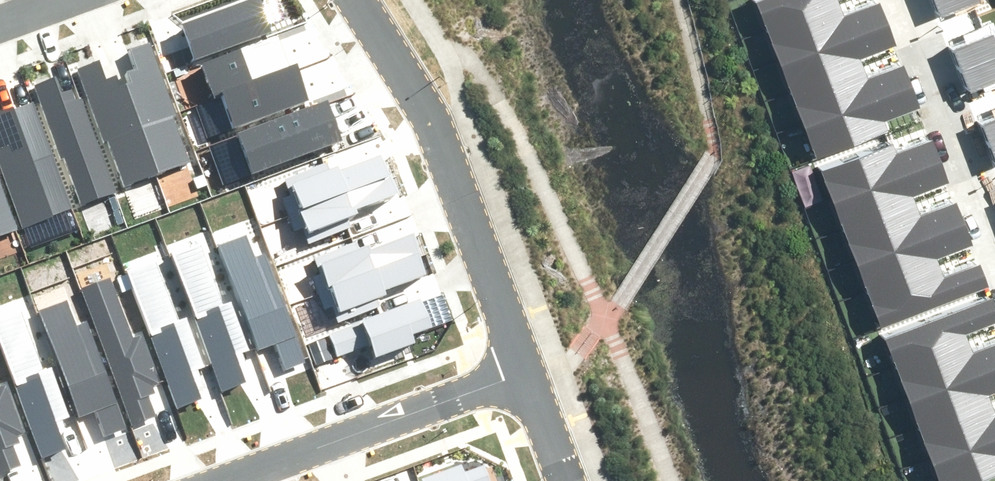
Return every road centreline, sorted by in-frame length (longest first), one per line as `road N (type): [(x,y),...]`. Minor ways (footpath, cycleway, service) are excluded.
road 1 (residential): [(354,0),(431,116),(525,370)]
road 2 (residential): [(994,243),(903,0)]
road 3 (residential): [(525,370),(331,444)]

